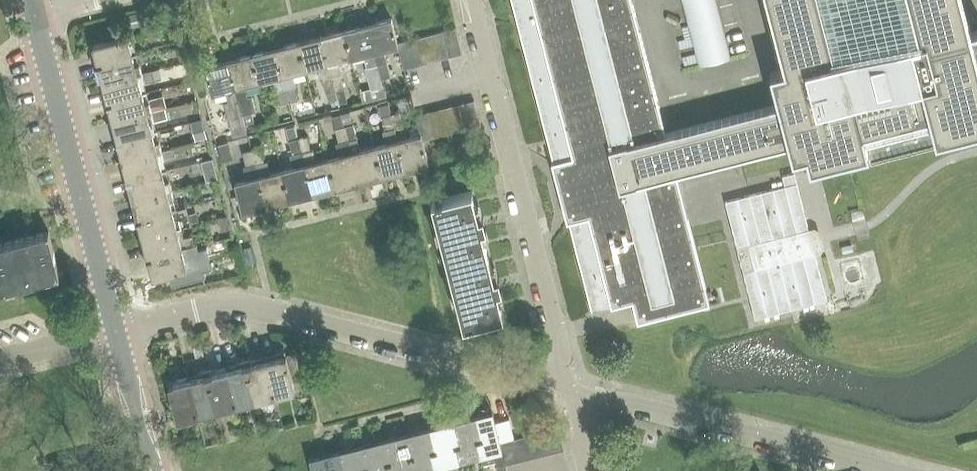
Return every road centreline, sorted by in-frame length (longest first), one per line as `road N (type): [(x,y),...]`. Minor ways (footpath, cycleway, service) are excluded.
road 1 (residential): [(568,390),(239,306),(115,332)]
road 2 (residential): [(568,390),(469,0)]
road 3 (tertiary): [(115,332),(35,15)]
road 4 (residential): [(884,470),(568,390)]
road 5 (tertiary): [(151,470),(115,332)]

